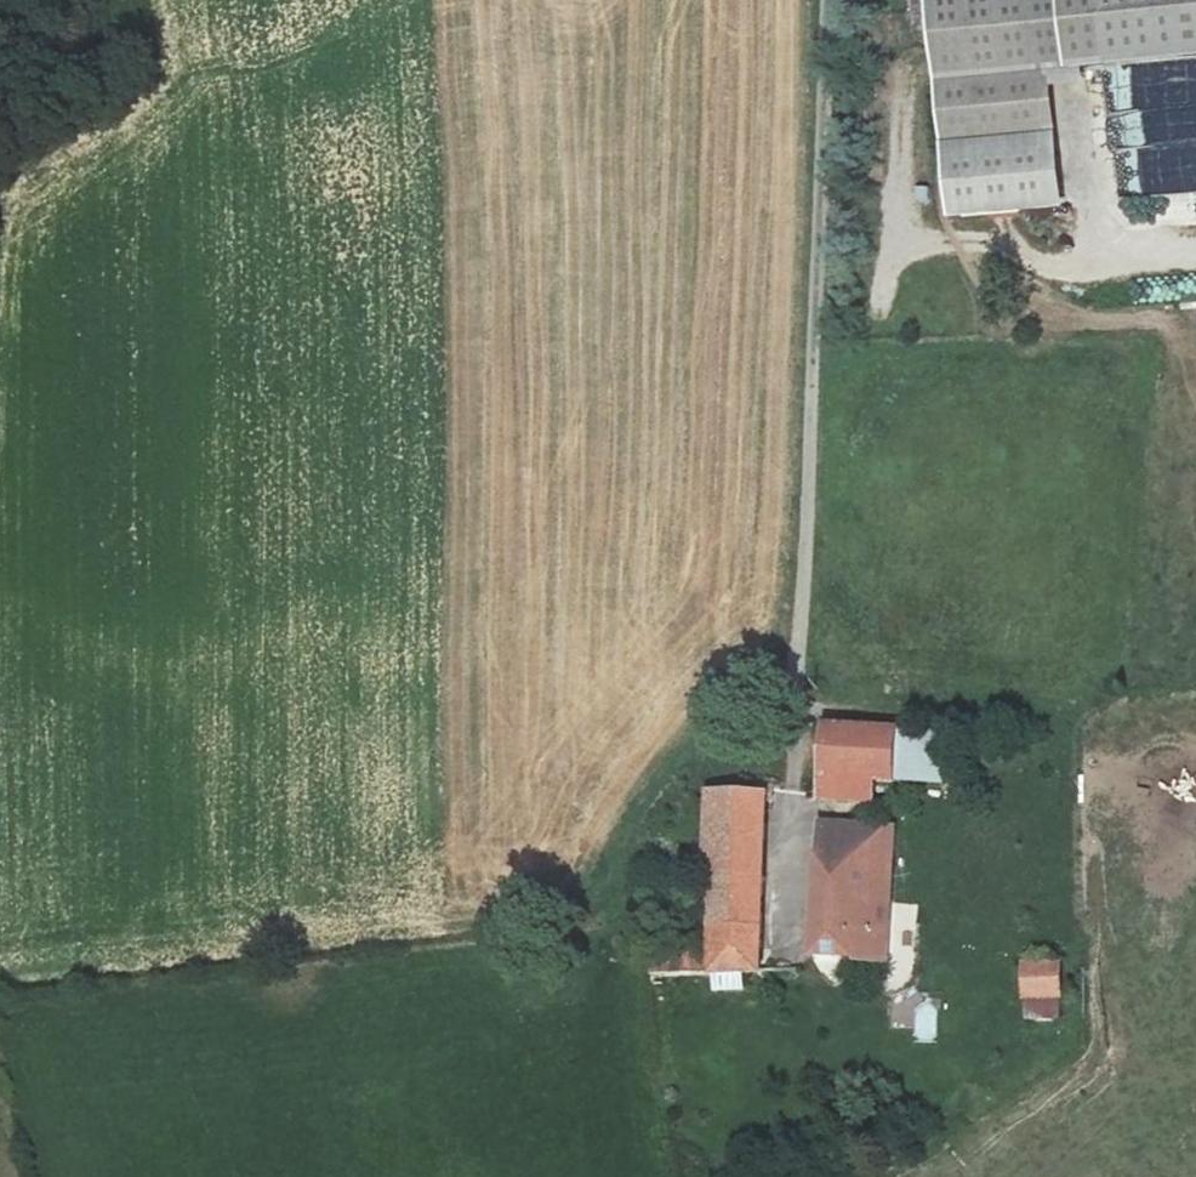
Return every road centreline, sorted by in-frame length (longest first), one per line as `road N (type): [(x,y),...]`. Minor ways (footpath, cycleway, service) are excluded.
road 1 (residential): [(838,0),(788,911)]

